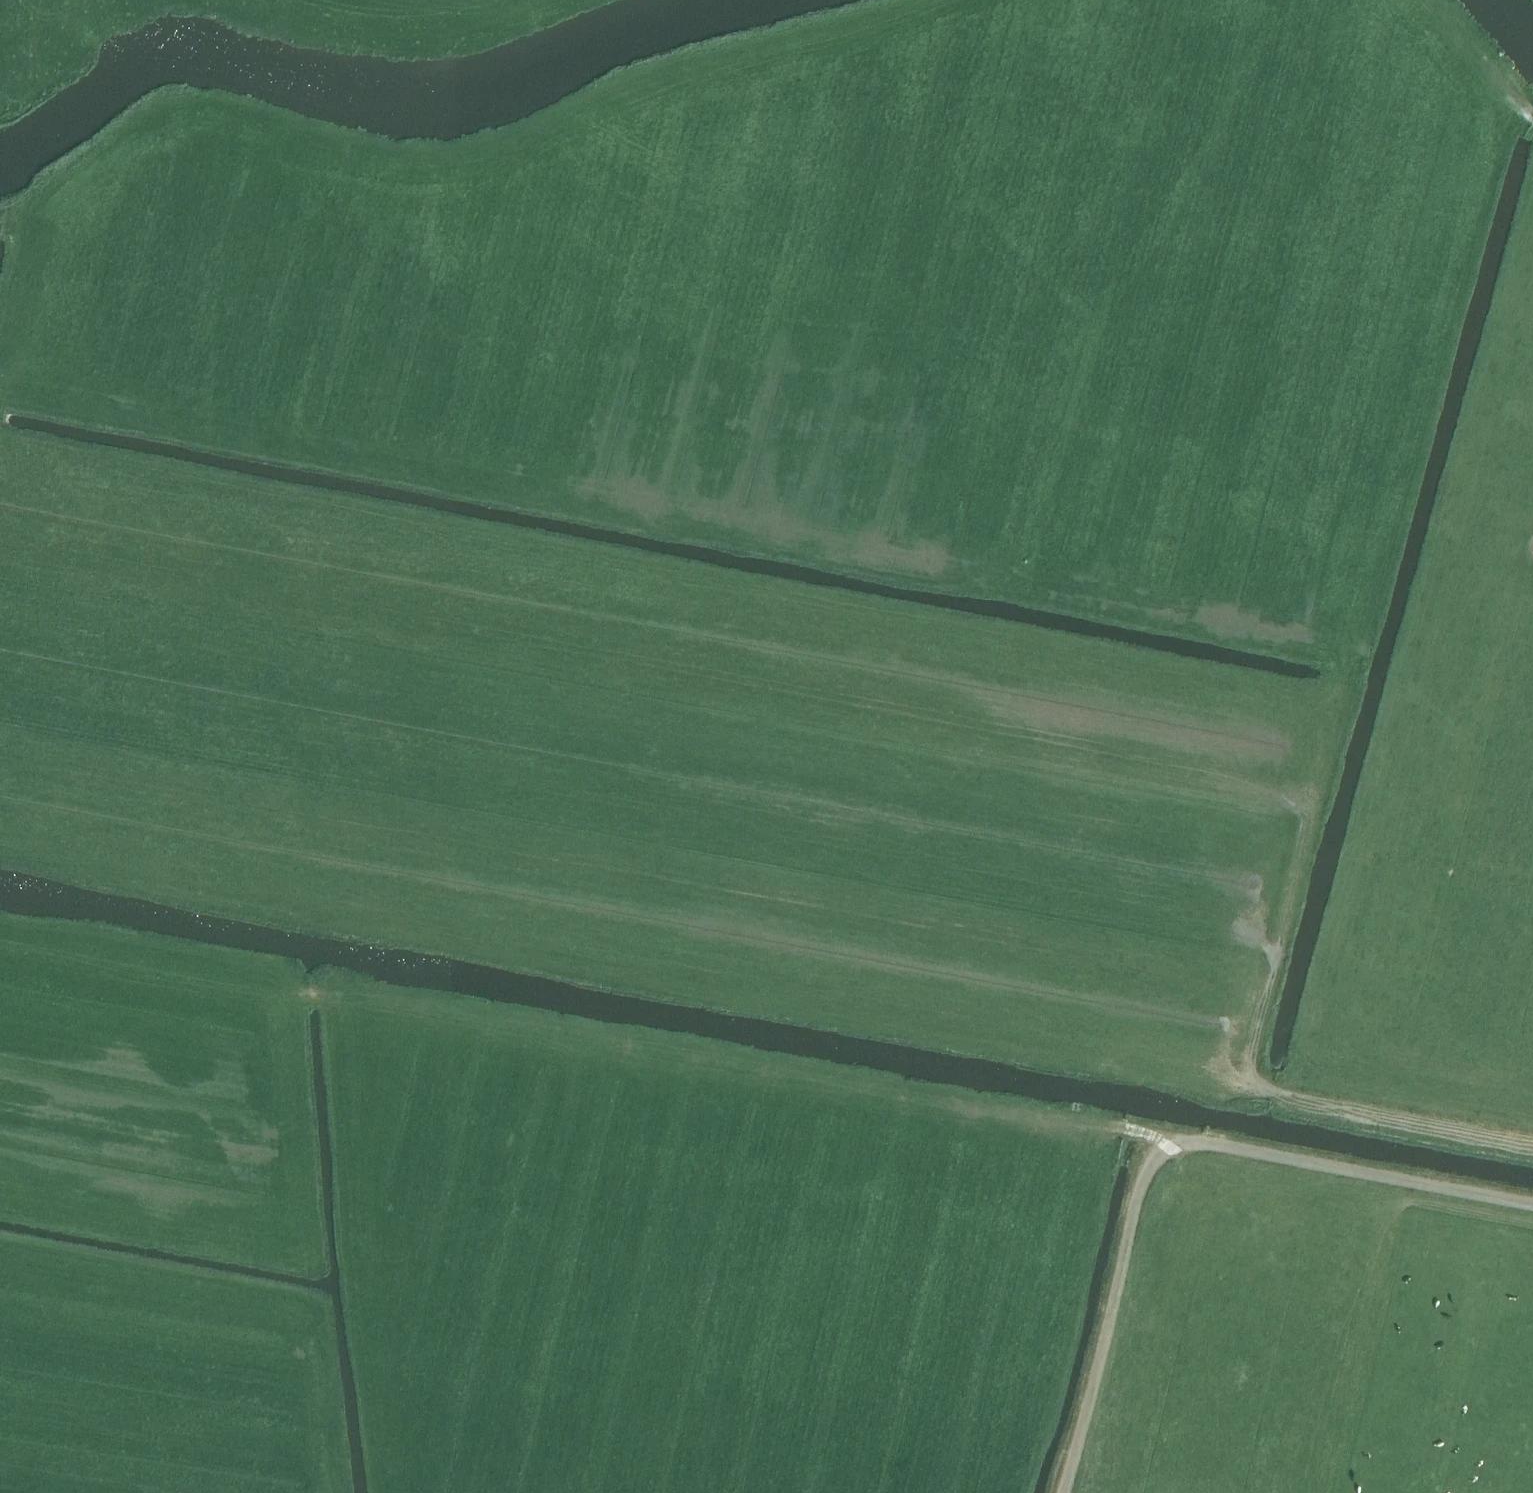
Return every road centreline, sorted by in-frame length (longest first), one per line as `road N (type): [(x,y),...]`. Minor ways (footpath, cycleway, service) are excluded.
road 1 (track): [(292,988),(1180,1143)]
road 2 (track): [(1532,1205),(1180,1143),(1149,1169),(1064,1492)]

